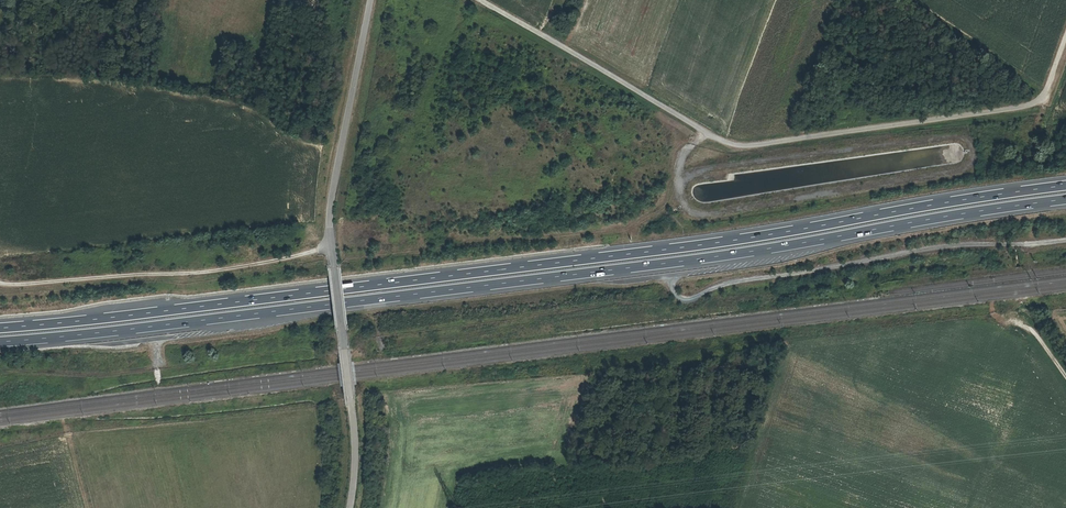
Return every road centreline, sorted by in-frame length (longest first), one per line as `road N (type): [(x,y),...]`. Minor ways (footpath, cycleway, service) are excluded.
road 1 (motorway): [(0,342),(664,264),(1065,199)]
road 2 (motorway): [(1065,185),(654,250),(0,327)]
road 3 (unclassified): [(482,0),(739,145),(1024,106),(1047,90),(1065,47)]
road 4 (unclassified): [(349,507),(355,445),(329,216),(370,0)]
road 5 (track): [(331,244),(189,274),(0,281)]

